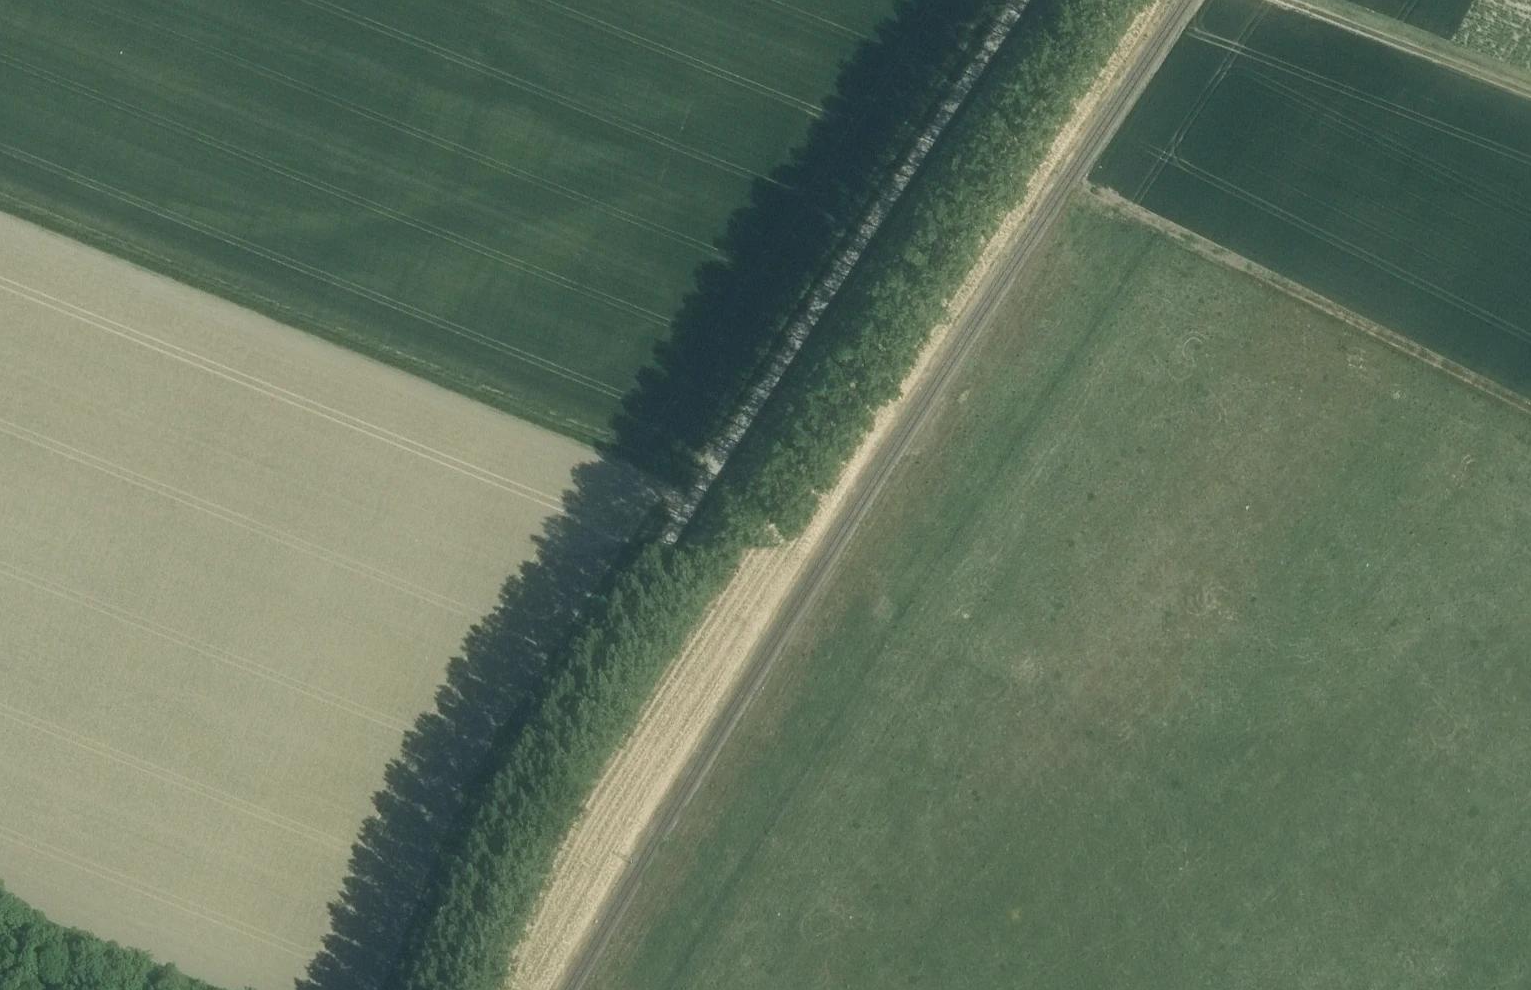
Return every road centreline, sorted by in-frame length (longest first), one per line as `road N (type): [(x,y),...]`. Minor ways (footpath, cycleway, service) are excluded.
road 1 (unclassified): [(401,989),(525,710),(1017,0)]
road 2 (track): [(1287,0),(1530,94)]

